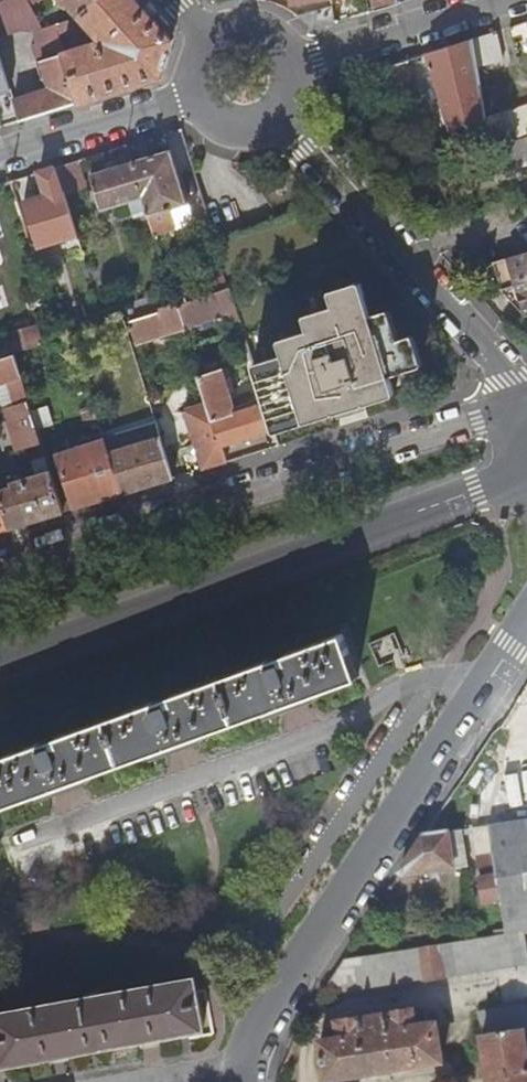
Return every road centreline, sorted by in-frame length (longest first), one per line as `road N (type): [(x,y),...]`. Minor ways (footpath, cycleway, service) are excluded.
road 1 (tertiary): [(0,664),(526,468)]
road 2 (residential): [(526,409),(0,566)]
road 3 (residential): [(241,1076),(252,1028),(526,620)]
road 4 (residential): [(526,398),(281,121)]
road 5 (residential): [(296,67),(509,0)]
road 6 (residential): [(0,159),(208,98)]

